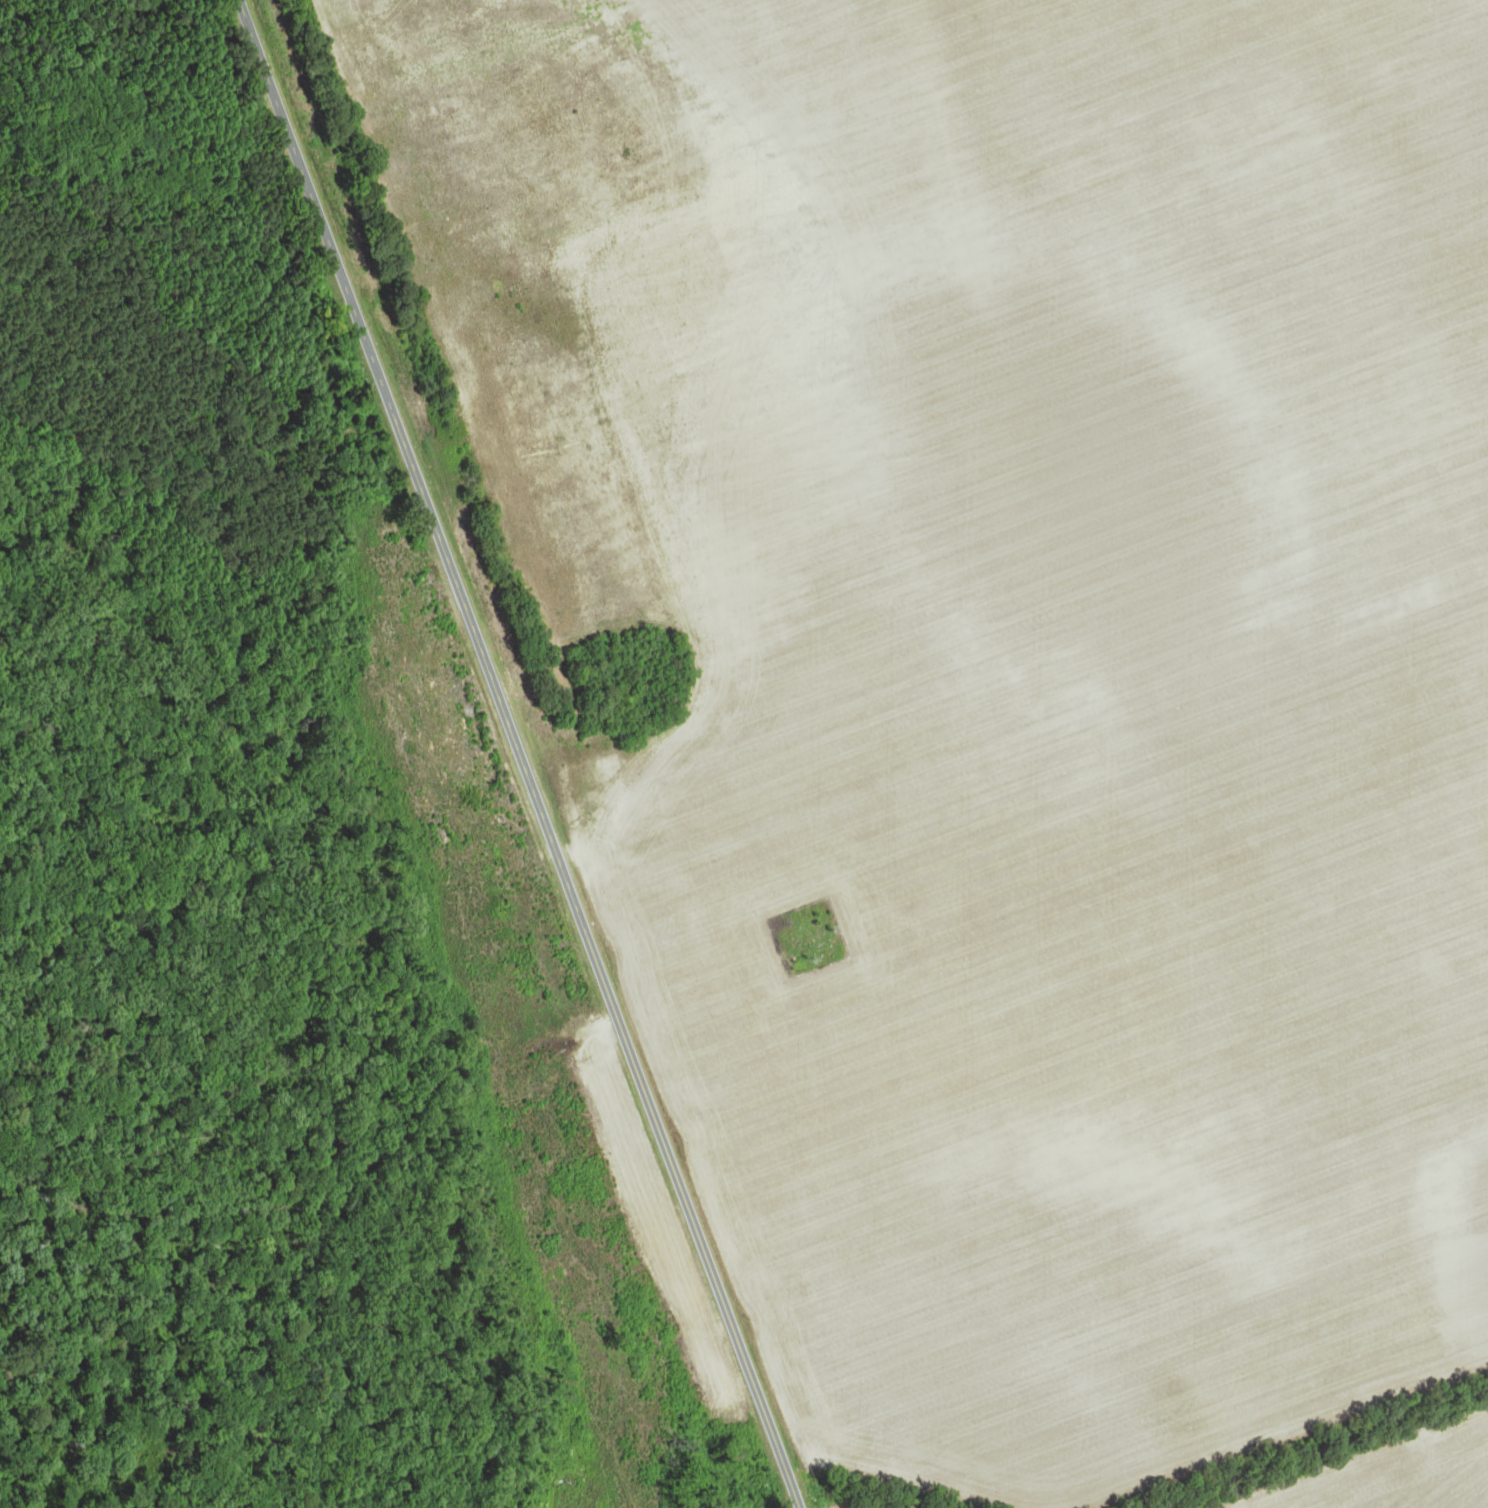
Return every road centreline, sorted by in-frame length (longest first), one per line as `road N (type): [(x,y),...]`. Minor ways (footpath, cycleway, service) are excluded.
road 1 (residential): [(800,1507),(241,0)]

